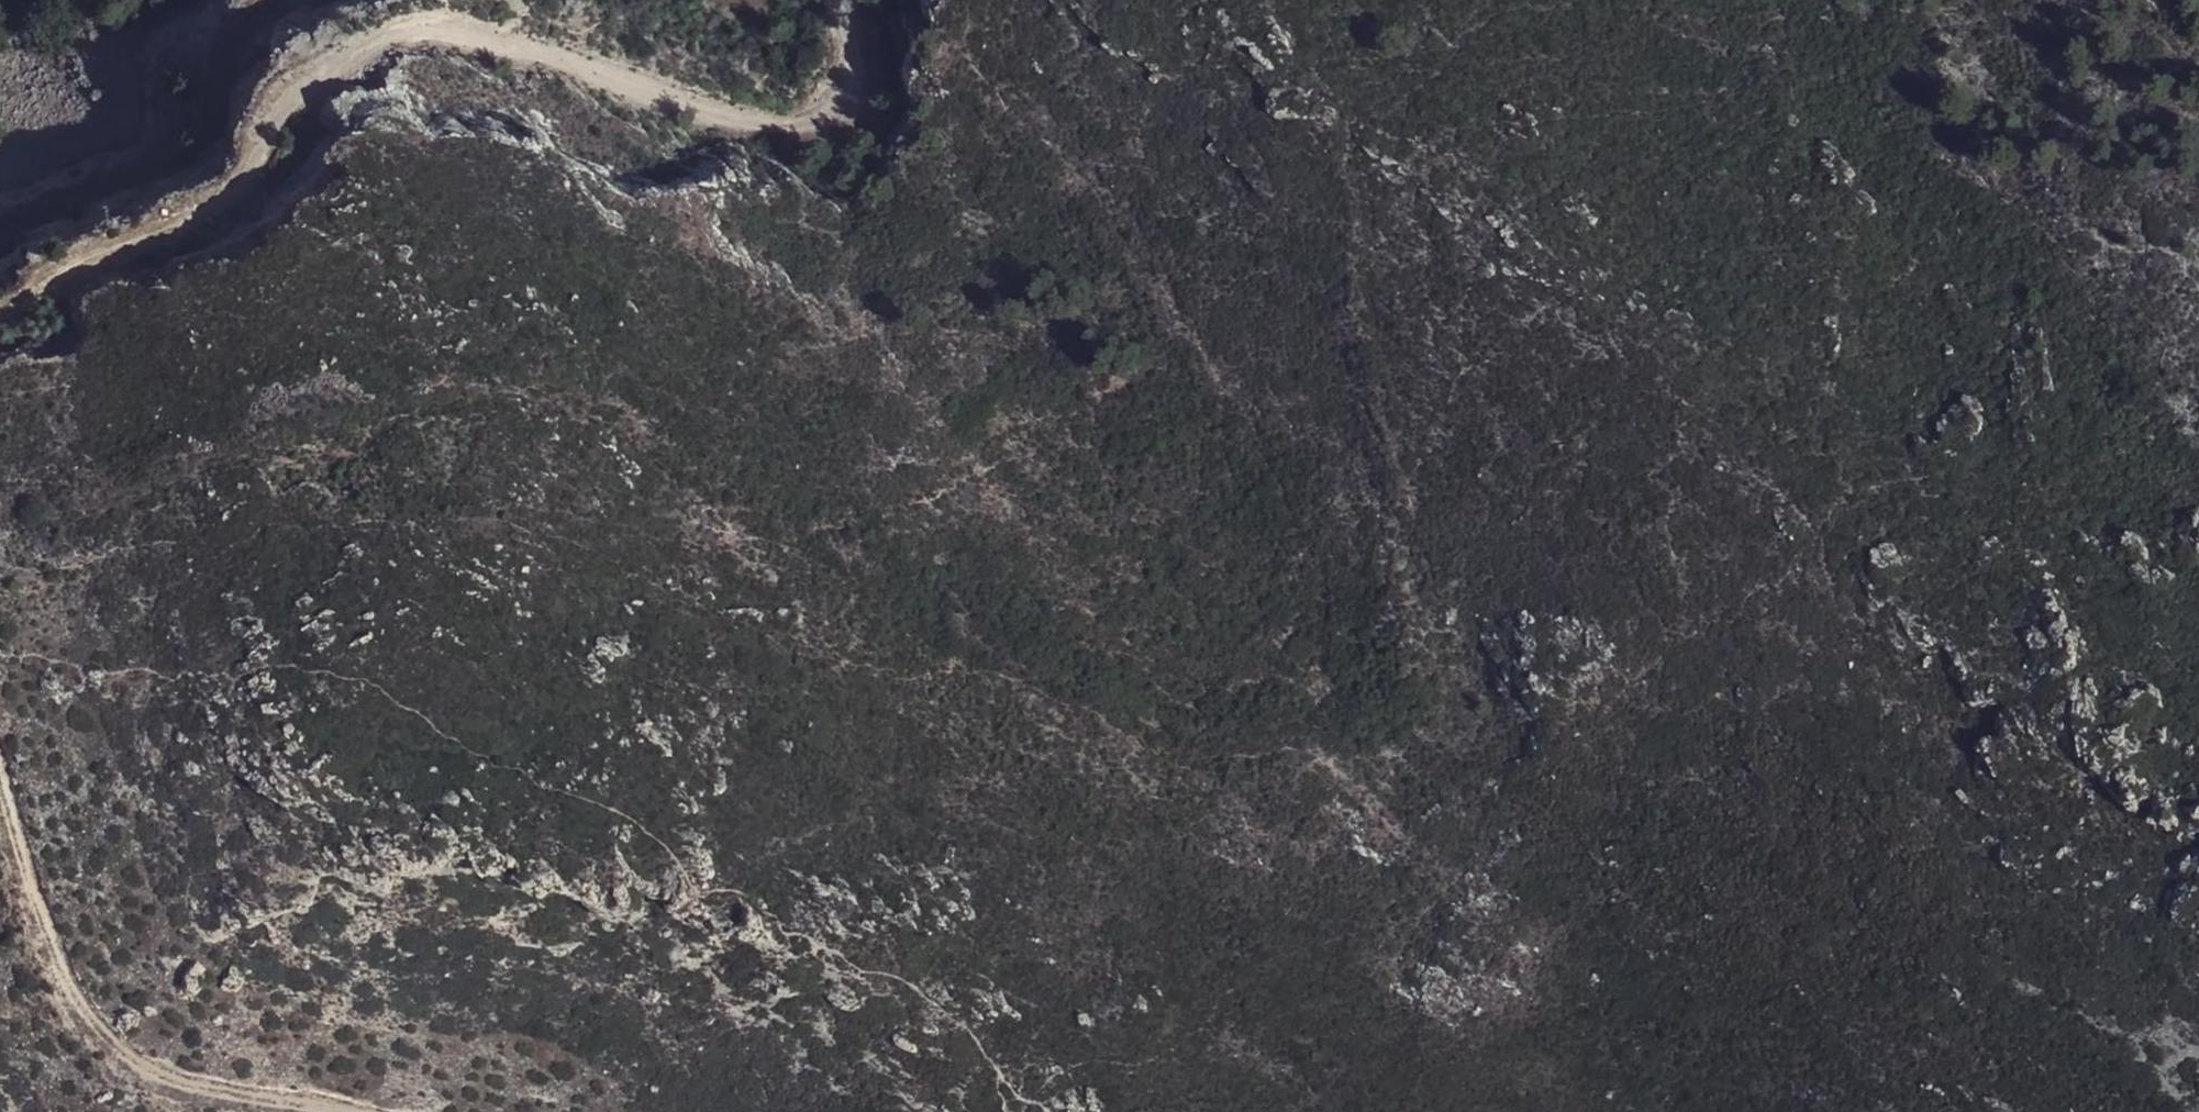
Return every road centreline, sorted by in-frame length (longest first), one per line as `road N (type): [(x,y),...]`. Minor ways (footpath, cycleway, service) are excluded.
road 1 (track): [(0,304),(70,264),(189,221),(228,197),(295,93),(376,40),(455,28),(694,108),(808,133),(853,80),(840,0)]
road 2 (track): [(308,1111),(163,1079),(97,1029),(57,961),(0,806)]

